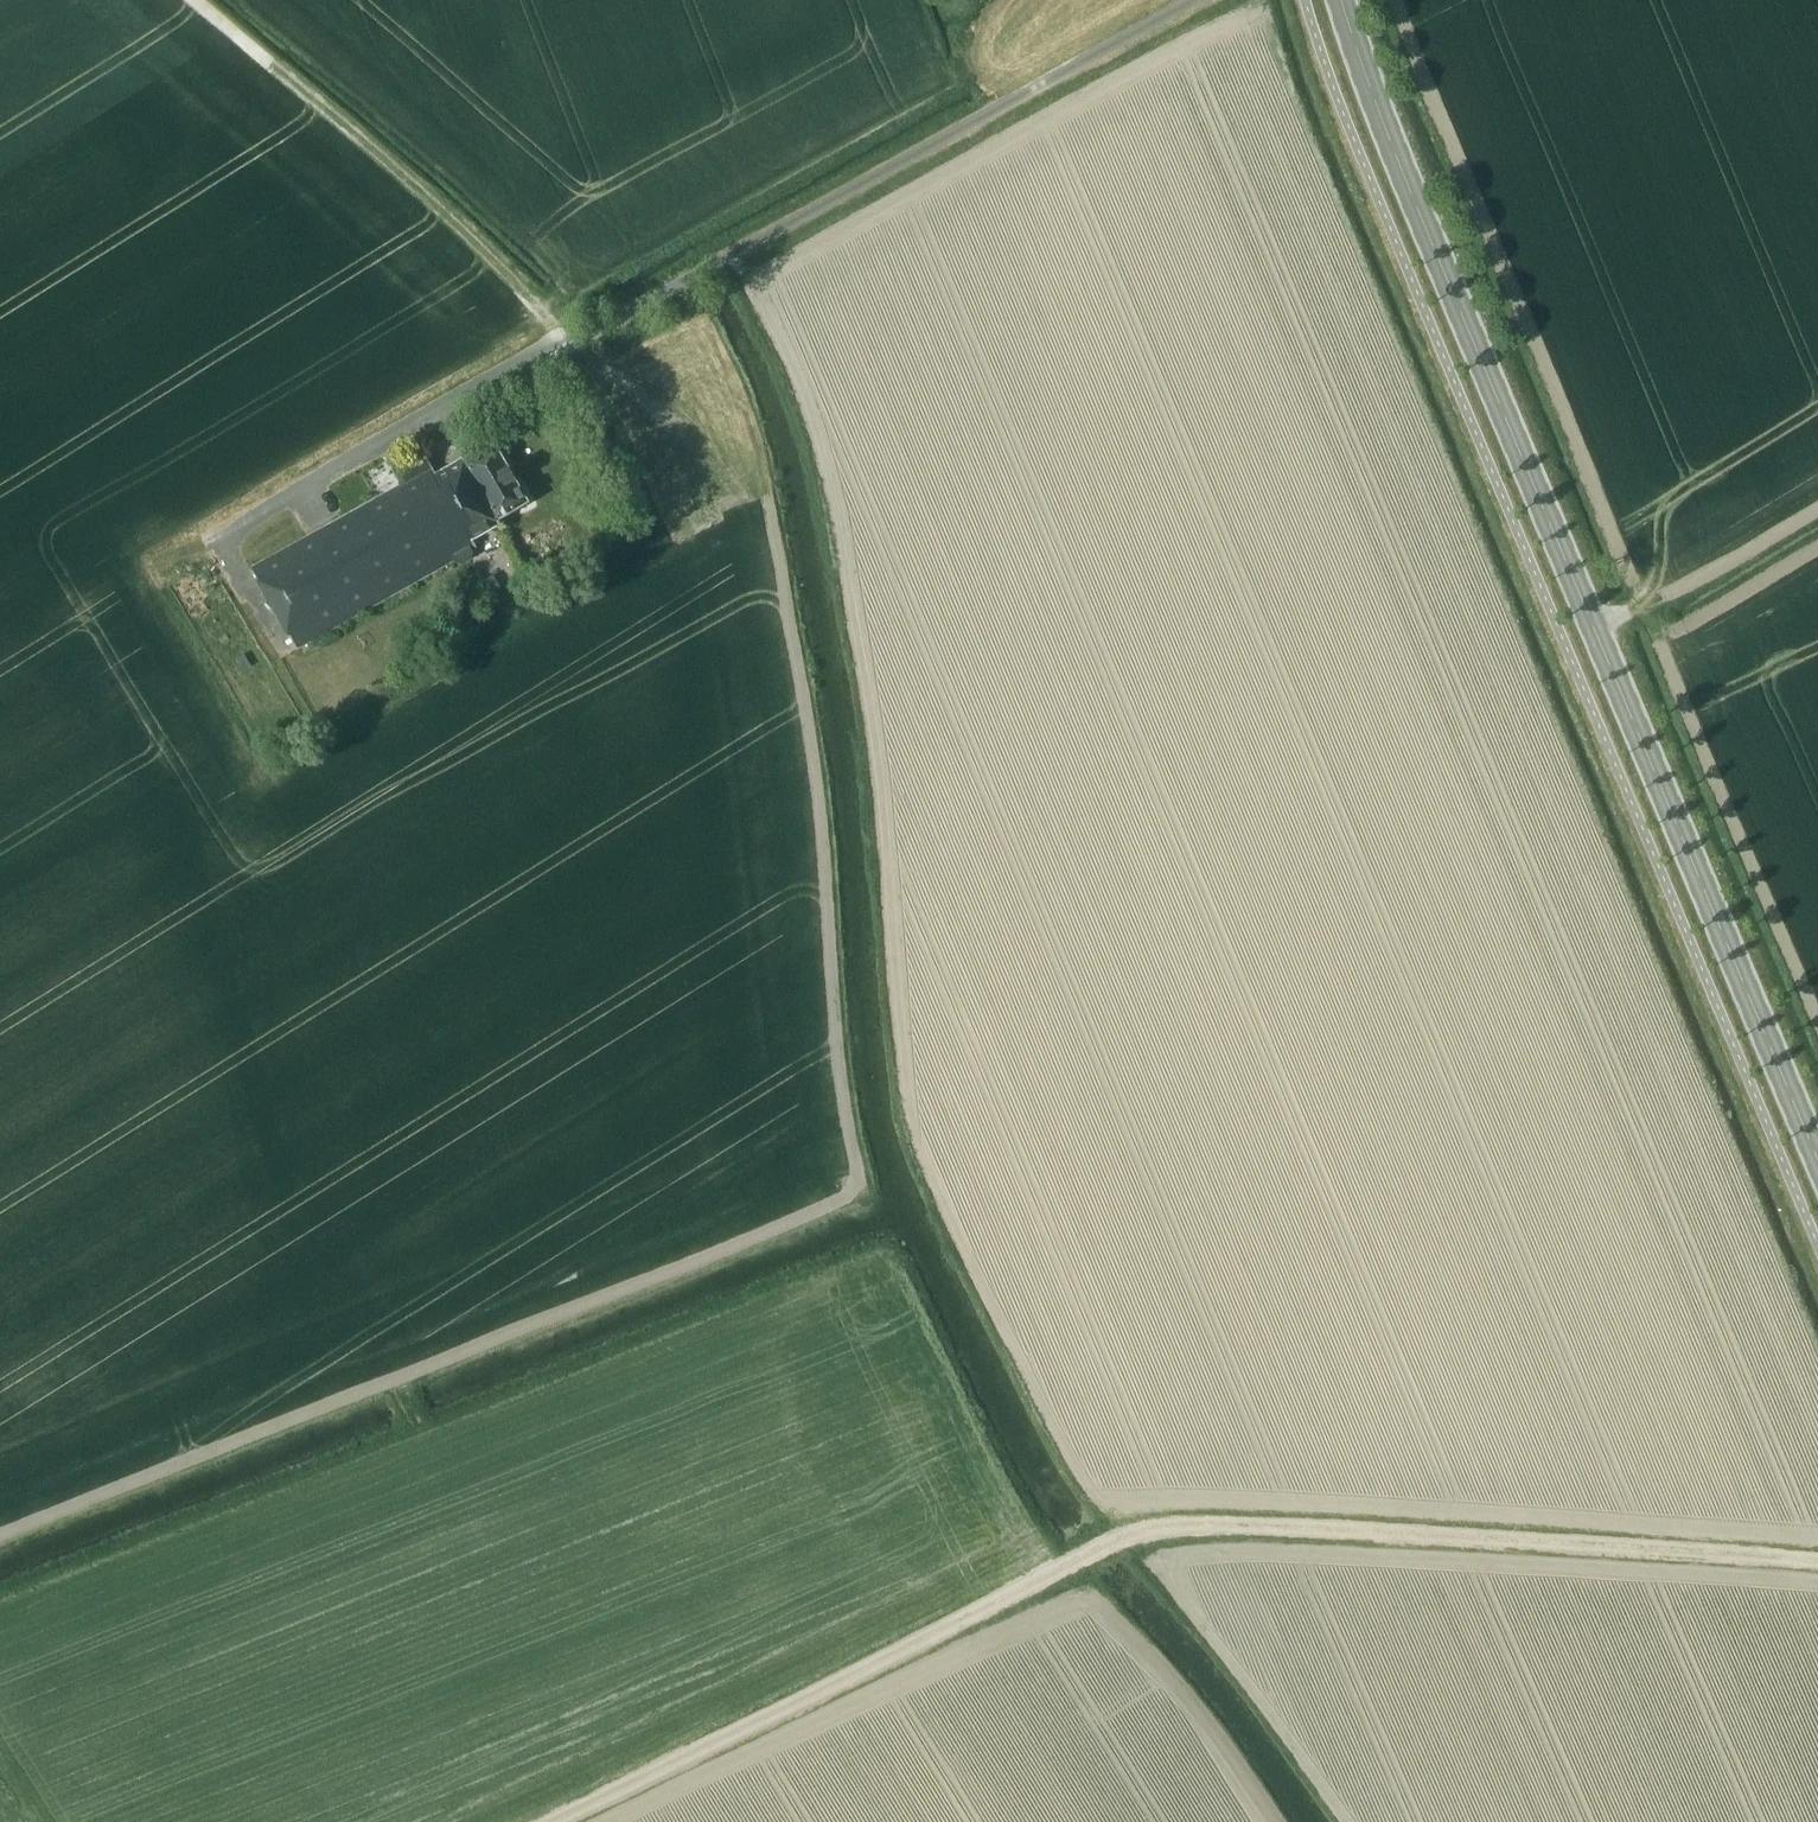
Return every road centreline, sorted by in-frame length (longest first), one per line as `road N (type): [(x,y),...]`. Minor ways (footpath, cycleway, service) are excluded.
road 1 (primary): [(1817,1168),(1357,70),(1337,0)]
road 2 (track): [(564,345),(515,280),(200,0)]

